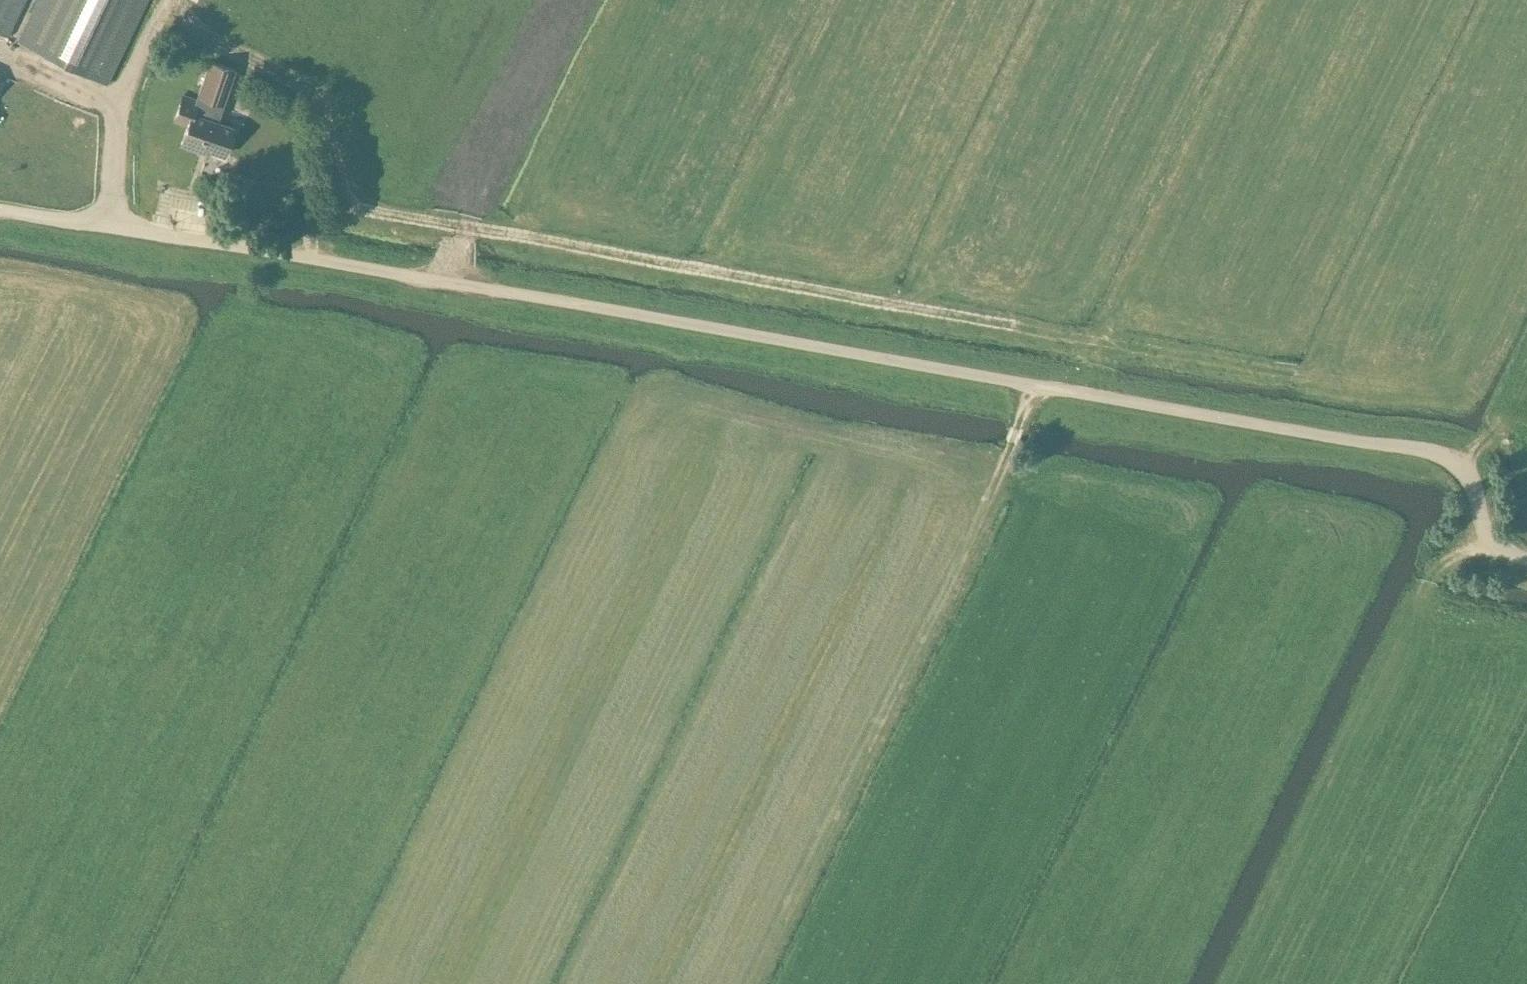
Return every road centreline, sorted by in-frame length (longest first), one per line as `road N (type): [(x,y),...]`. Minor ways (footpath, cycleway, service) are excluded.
road 1 (unclassified): [(1526,559),(1498,545),(1465,468),(1439,455),(0,209)]
road 2 (track): [(1101,397),(1109,346),(344,206),(316,89),(166,12),(171,0)]

